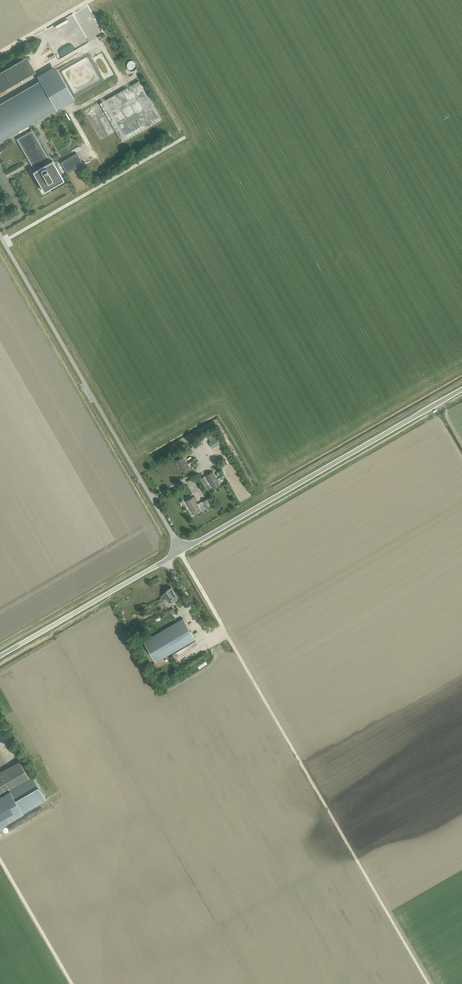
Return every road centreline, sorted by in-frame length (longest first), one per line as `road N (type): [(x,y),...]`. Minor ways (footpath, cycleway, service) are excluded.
road 1 (unclassified): [(181,551),(461,390)]
road 2 (unclassified): [(0,657),(181,551)]

